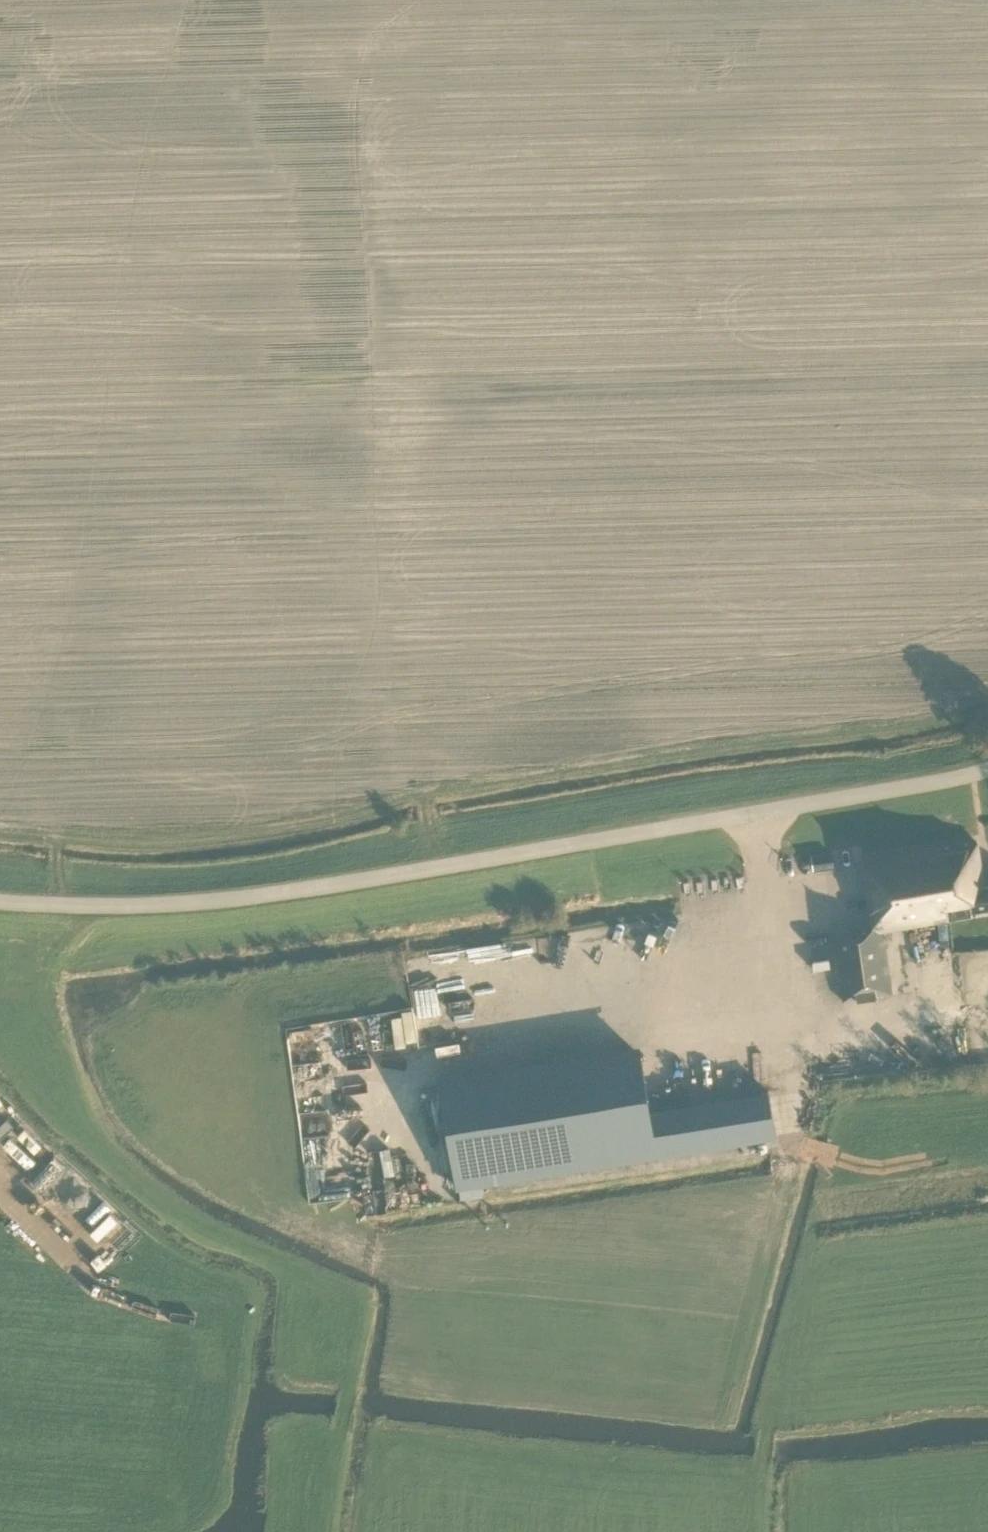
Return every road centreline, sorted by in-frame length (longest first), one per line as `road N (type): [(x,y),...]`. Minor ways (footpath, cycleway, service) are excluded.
road 1 (unclassified): [(987,769),(249,897),(0,902)]

